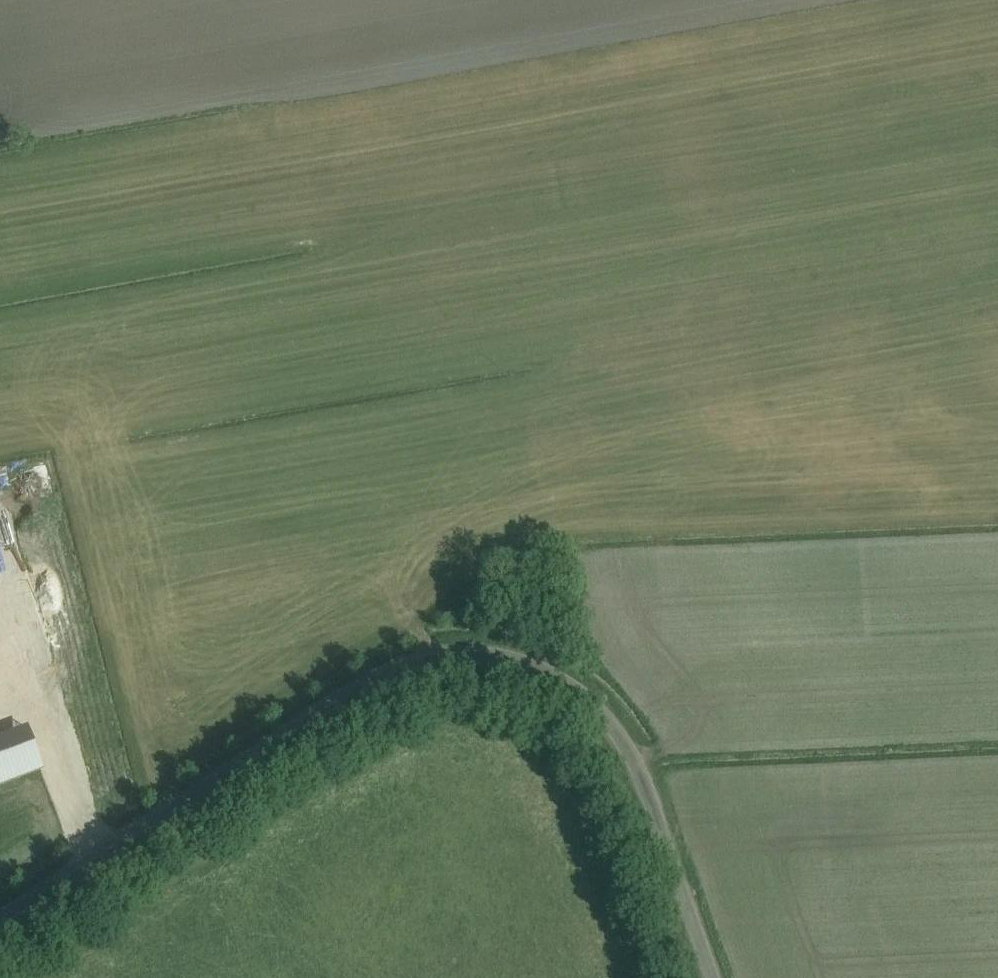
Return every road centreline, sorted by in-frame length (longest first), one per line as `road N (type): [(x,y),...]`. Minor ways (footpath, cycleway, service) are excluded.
road 1 (unclassified): [(713,977),(640,767),(589,696),(509,656),(475,652),(403,664),(365,681),(0,916)]

